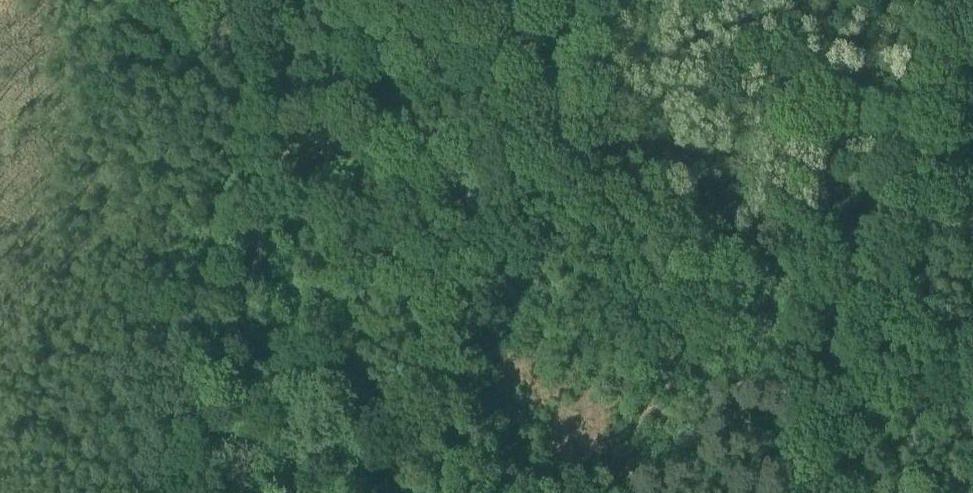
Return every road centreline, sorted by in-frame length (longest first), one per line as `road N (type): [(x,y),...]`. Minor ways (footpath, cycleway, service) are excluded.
road 1 (track): [(932,0),(796,492)]
road 2 (track): [(201,492),(314,0)]

